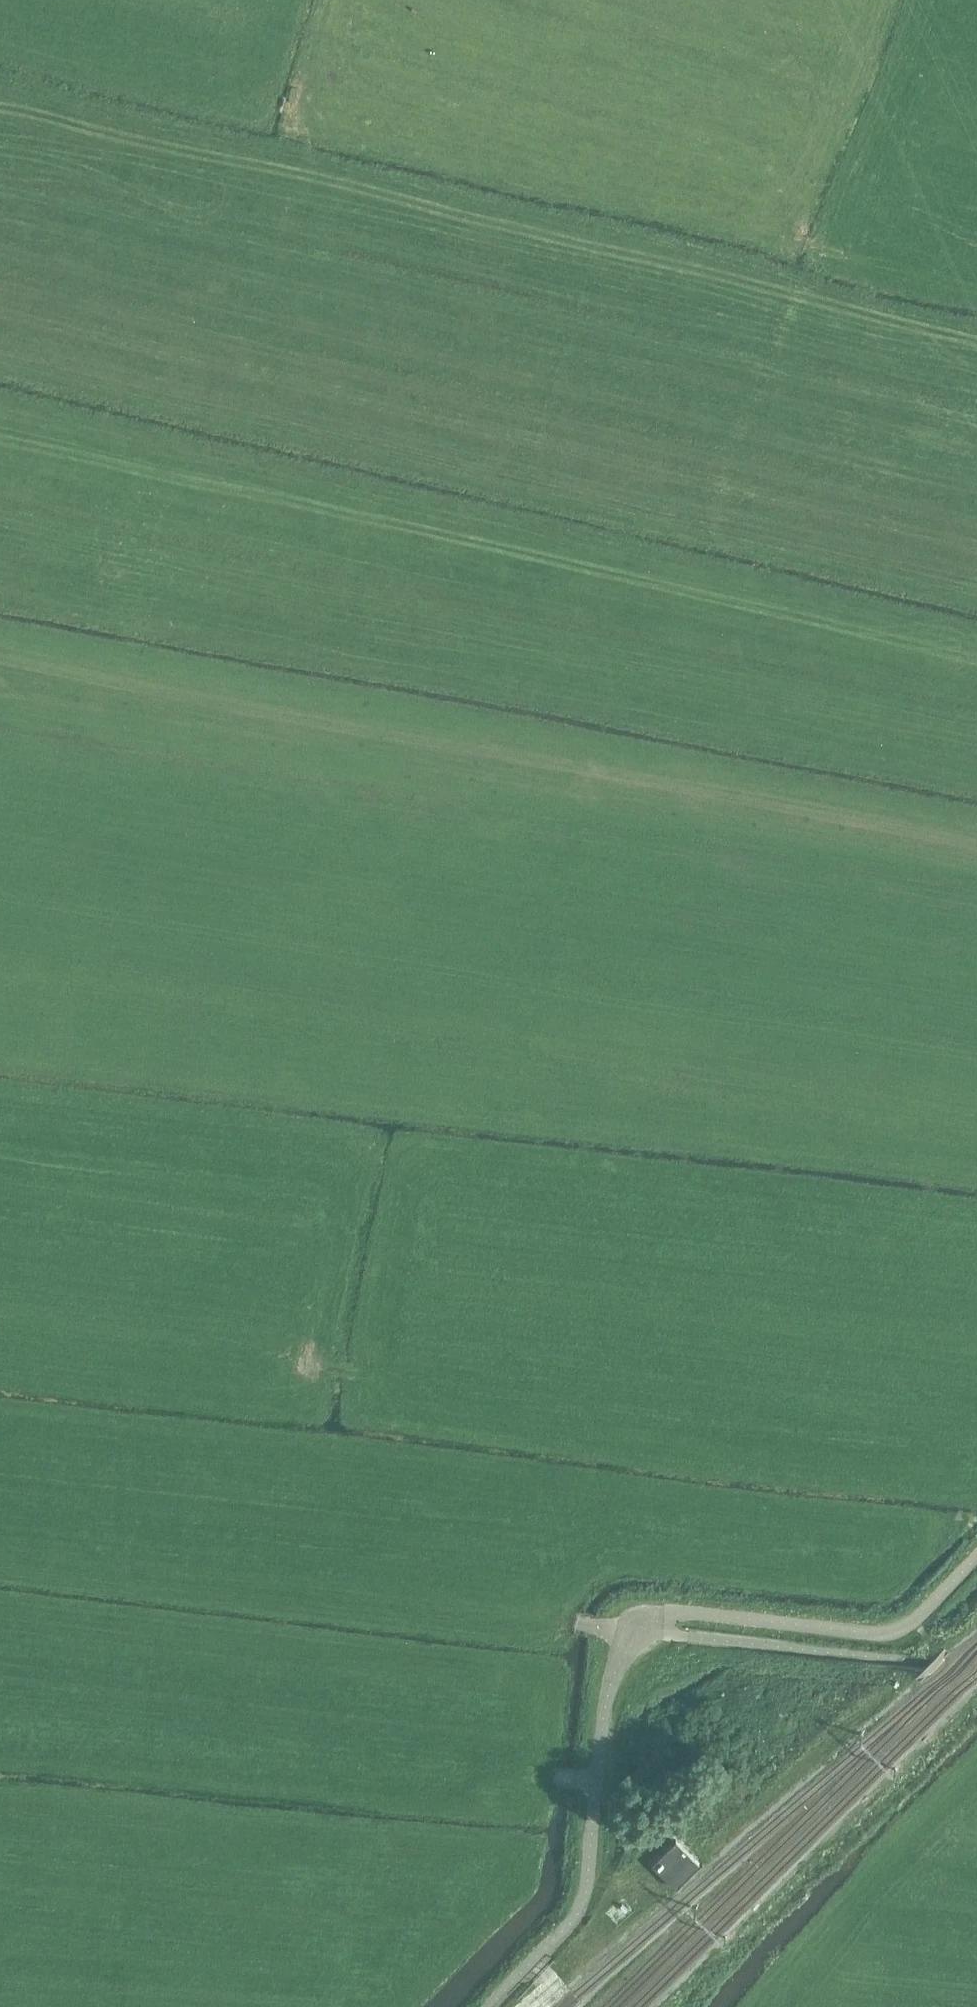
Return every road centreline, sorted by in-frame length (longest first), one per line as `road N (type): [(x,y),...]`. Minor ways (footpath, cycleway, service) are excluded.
road 1 (unclassified): [(645,1627),(609,1692),(581,1907),(488,2006)]

